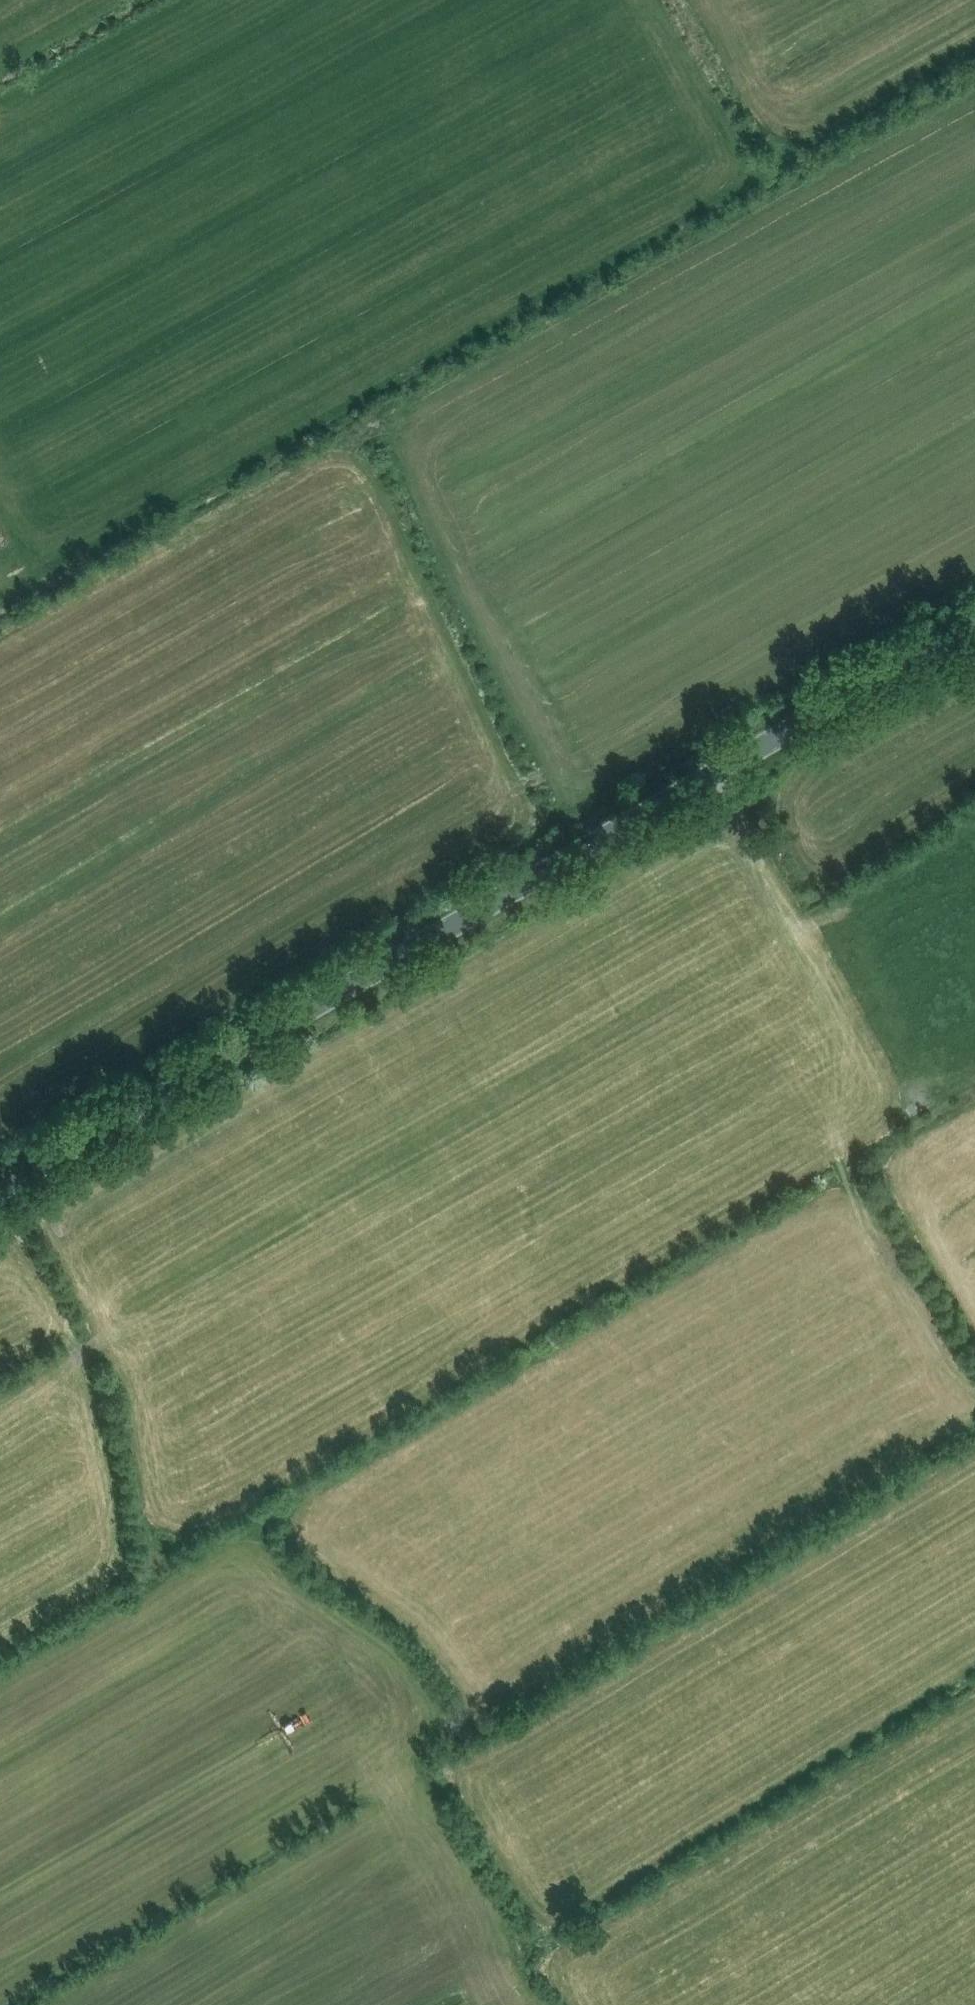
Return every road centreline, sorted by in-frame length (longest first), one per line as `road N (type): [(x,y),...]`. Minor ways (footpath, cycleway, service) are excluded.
road 1 (tertiary): [(0,1199),(974,628)]

